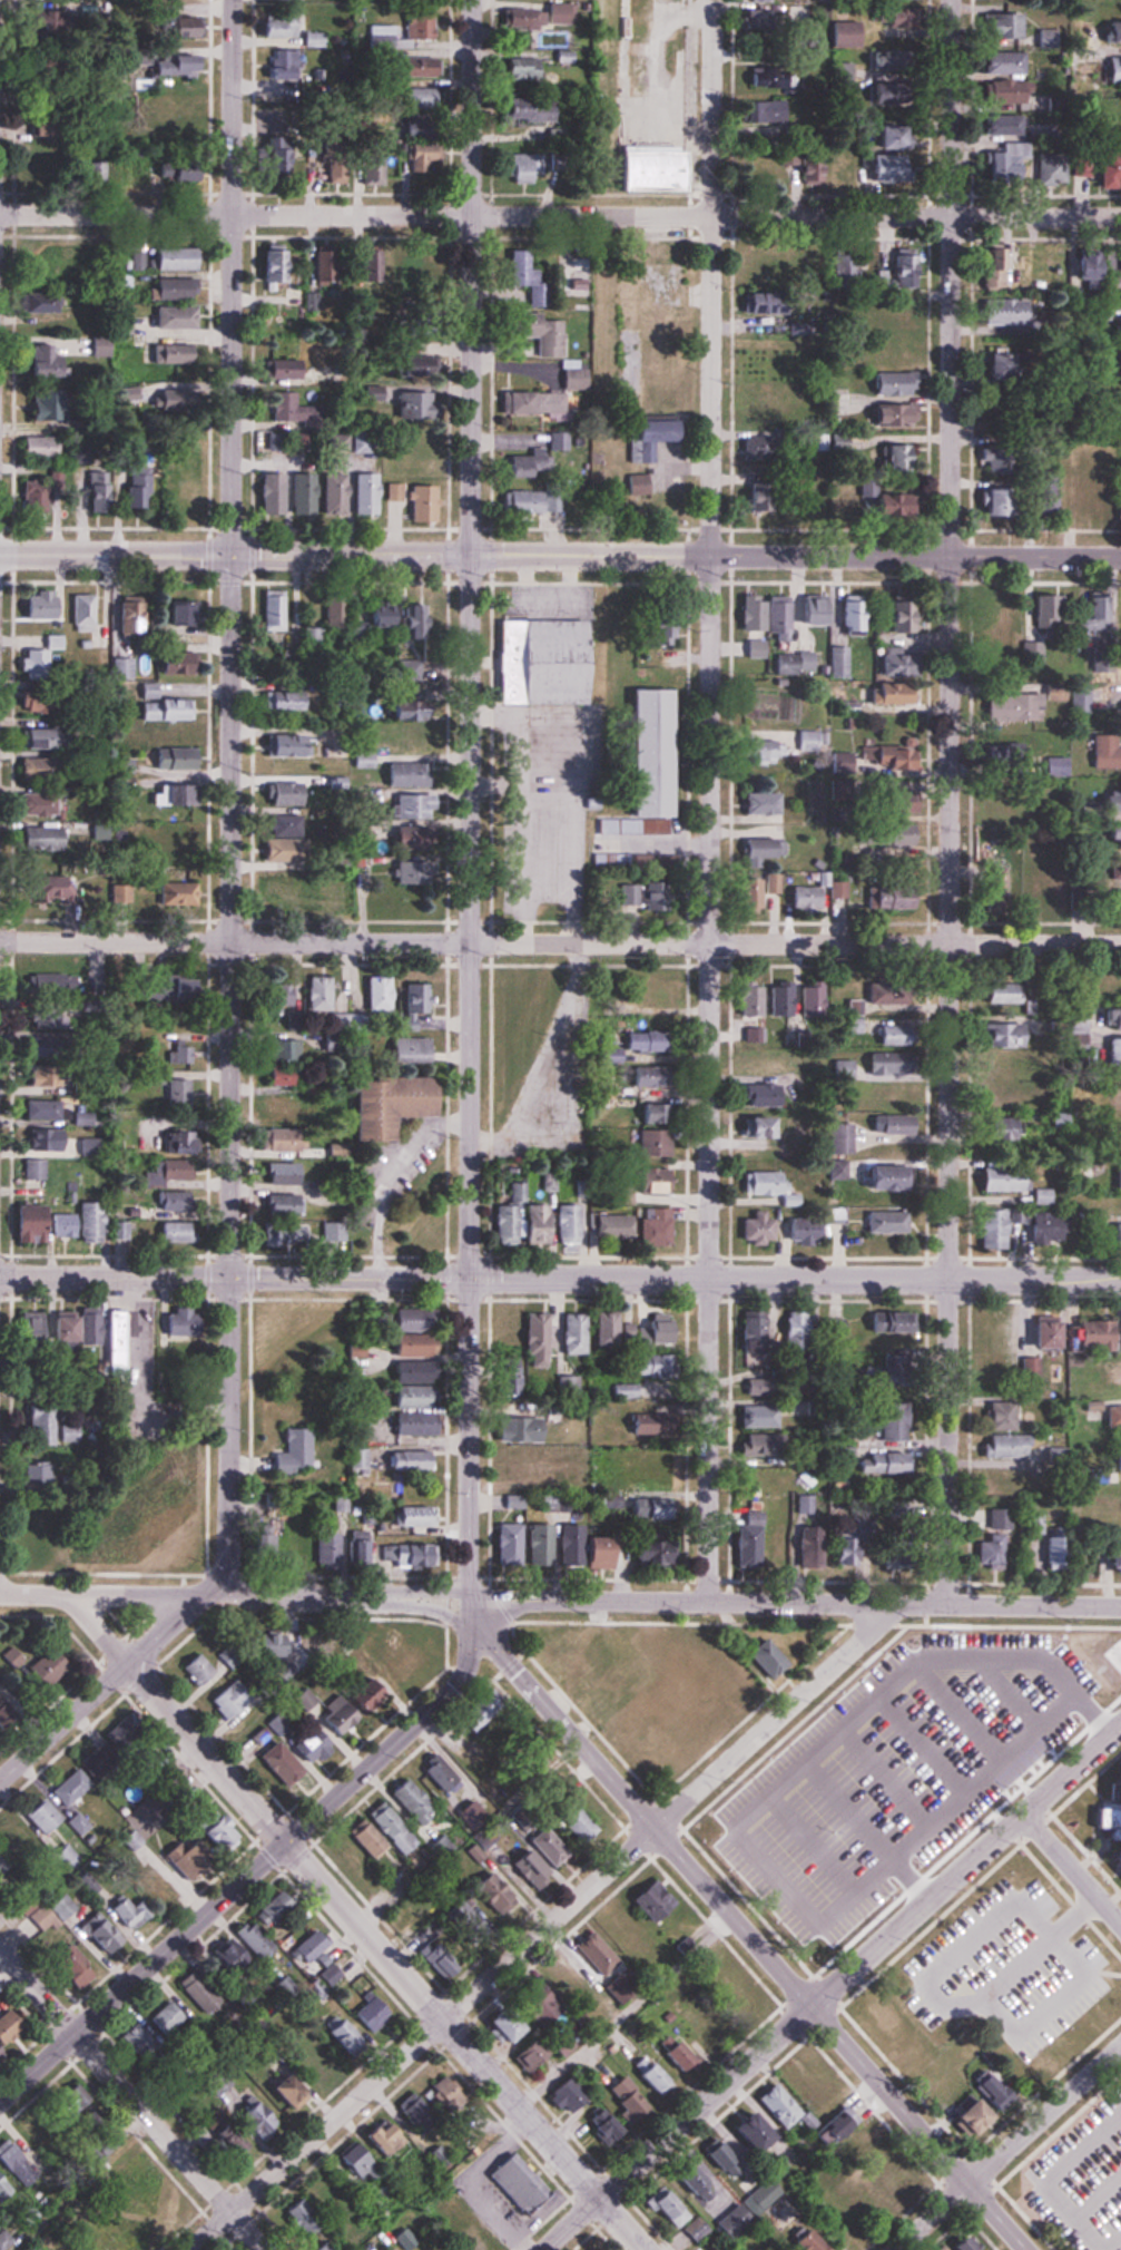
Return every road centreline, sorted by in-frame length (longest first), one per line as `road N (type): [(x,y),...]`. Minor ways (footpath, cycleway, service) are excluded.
road 1 (residential): [(947,1605),(951,0)]
road 2 (residential): [(708,1603),(713,0)]
road 3 (secondary): [(229,1278),(234,0)]
road 4 (residential): [(1120,218),(0,214)]
road 5 (secondary): [(468,1601),(471,557)]
road 6 (residential): [(190,2249),(901,1605)]
road 7 (residential): [(950,945),(0,940)]
road 8 (tertiary): [(1120,1281),(229,1278)]
road 9 (secondary): [(1024,2249),(468,1620)]
road 10 (residential): [(544,2249),(1120,1726)]
road 11 (secondary): [(643,2249),(128,1666)]
road 12 (secondary): [(0,2103),(460,1683),(468,1601)]
road 13 (tertiary): [(1120,1607),(468,1601)]
road 14 (tertiary): [(1120,558),(471,557)]
road 15 (secondary): [(471,557),(470,0)]
road 16 (tertiary): [(471,557),(0,556)]
road 17 (residential): [(263,2249),(0,1949)]
road 18 (secondary): [(199,1598),(219,1581),(229,1538),(229,1278)]
road 19 (residential): [(897,2249),(1120,2046)]
road 20 (secondary): [(0,1781),(199,1598)]
road 21 (tertiary): [(229,1278),(0,1278)]
road 22 (residential): [(199,1598),(0,1595)]
road 23 (secondary): [(395,1600),(199,1598)]
road 24 (residential): [(1120,945),(950,945)]
road 25 (residential): [(1120,1925),(1024,1814)]

